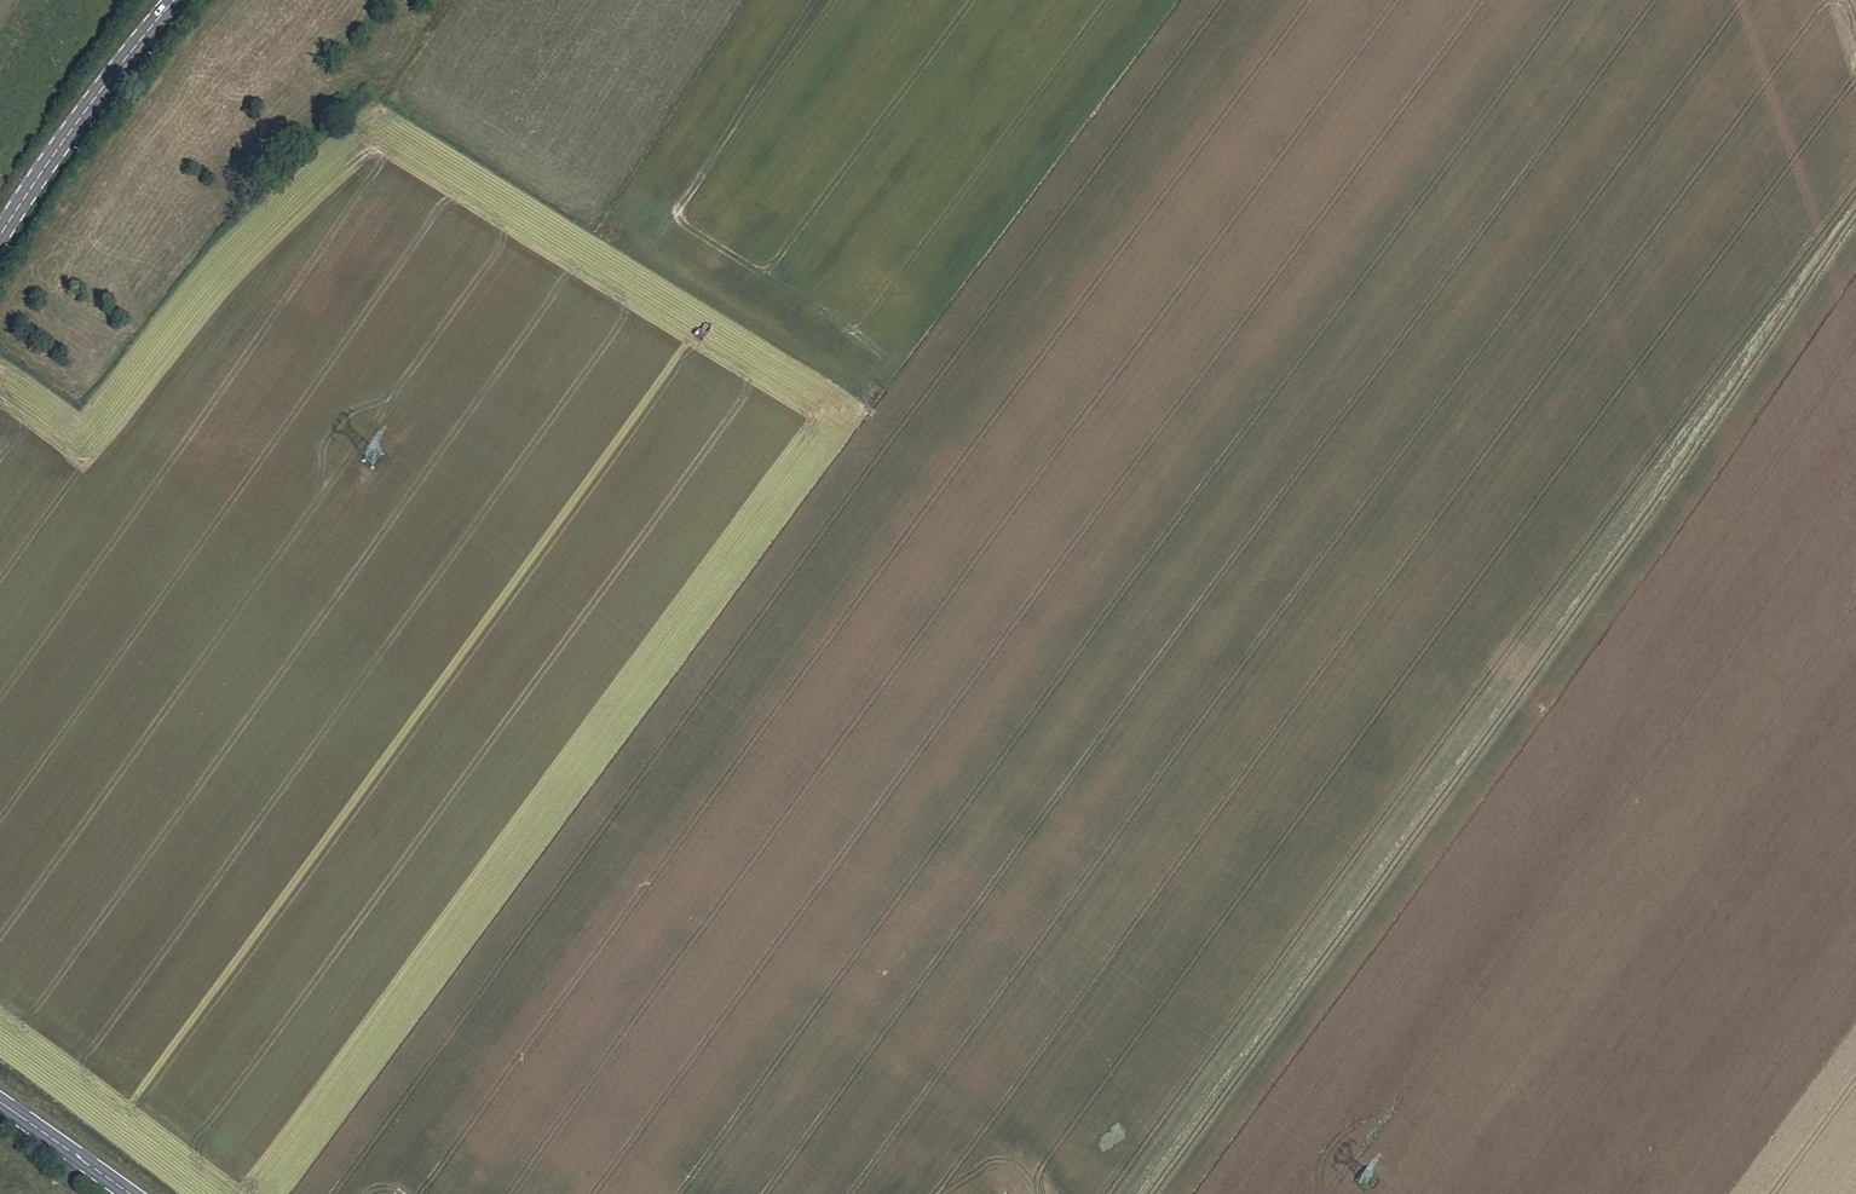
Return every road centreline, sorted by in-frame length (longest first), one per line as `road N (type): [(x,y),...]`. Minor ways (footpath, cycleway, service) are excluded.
road 1 (tertiary): [(0,225),(86,97),(172,0)]
road 2 (secondary): [(126,1193),(0,1103)]

